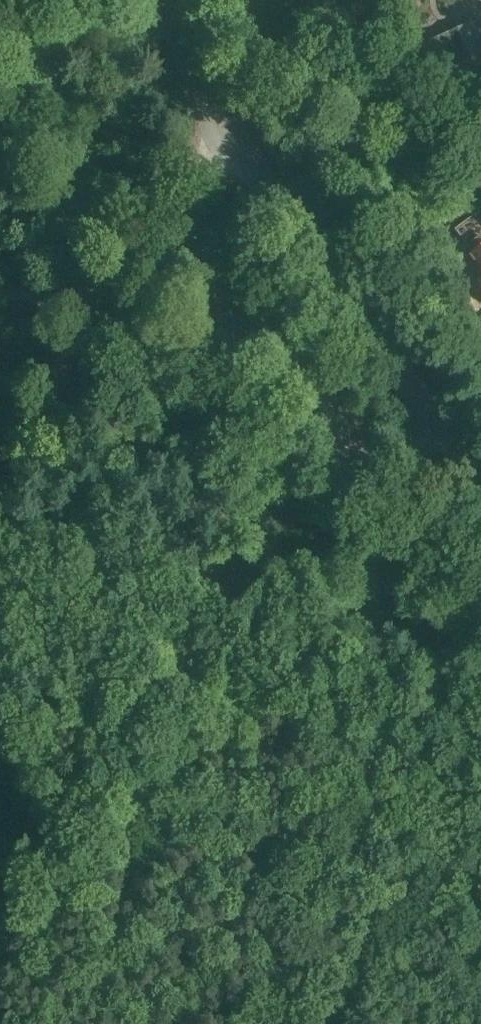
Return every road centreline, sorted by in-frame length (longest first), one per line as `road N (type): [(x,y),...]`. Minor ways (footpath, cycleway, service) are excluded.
road 1 (track): [(18,394),(66,483),(224,573),(411,619),(480,681)]
road 2 (track): [(193,212),(343,436),(378,447),(433,413)]
road 3 (unclassified): [(273,207),(480,475)]
road 4 (track): [(0,418),(193,212)]
road 5 (unclassified): [(157,0),(273,207)]
road 6 (unclassified): [(273,207),(480,112)]

